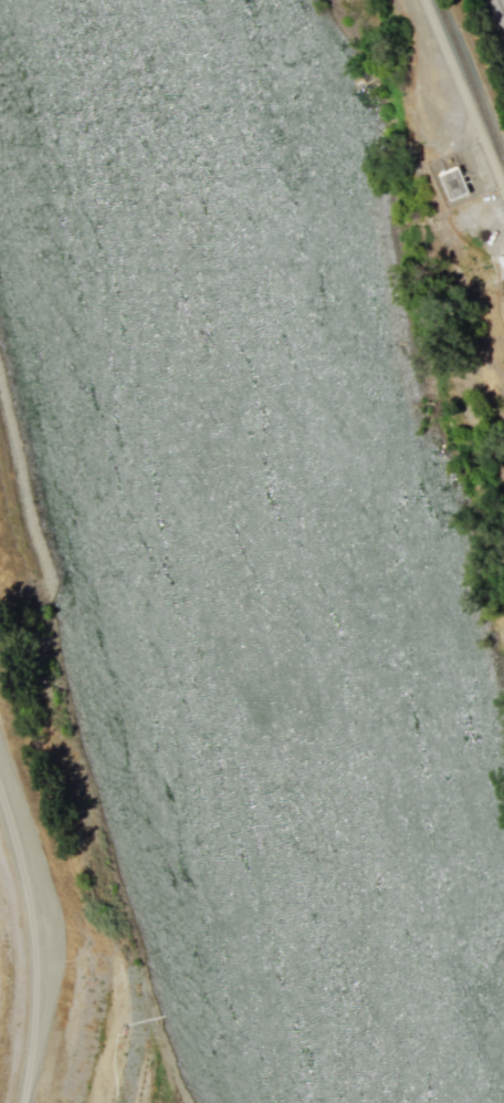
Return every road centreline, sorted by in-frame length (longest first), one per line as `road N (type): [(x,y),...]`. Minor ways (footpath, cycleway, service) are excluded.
road 1 (residential): [(23,1102),(34,1038),(34,928),(0,805)]

